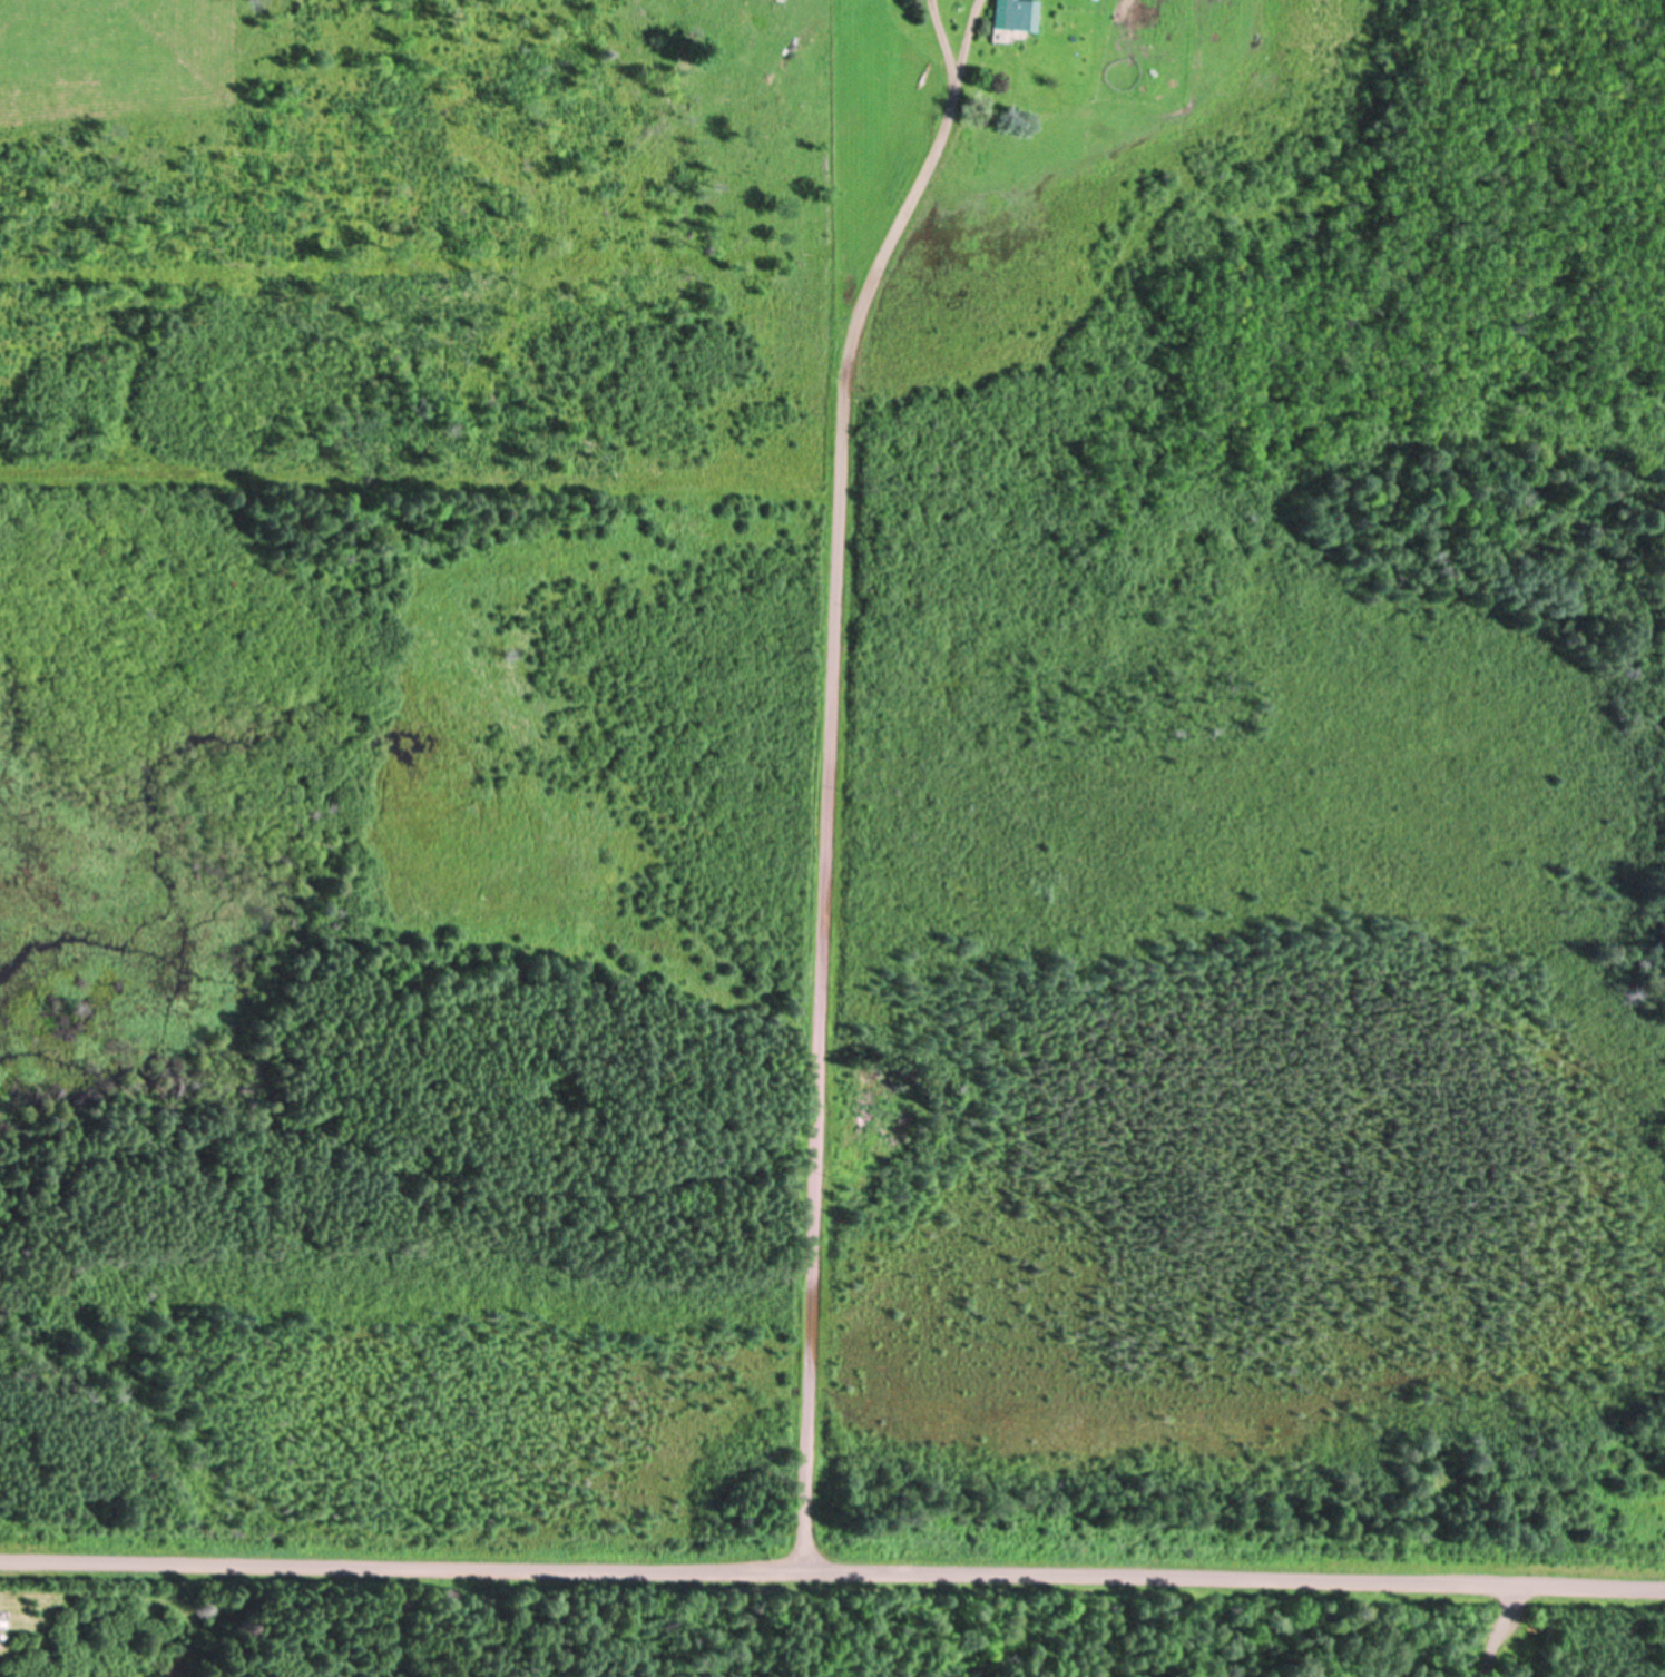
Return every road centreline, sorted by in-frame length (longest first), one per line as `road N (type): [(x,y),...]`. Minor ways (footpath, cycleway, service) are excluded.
road 1 (residential): [(1664,1569),(0,1545)]
road 2 (residential): [(821,1561),(848,364),(1018,0)]

